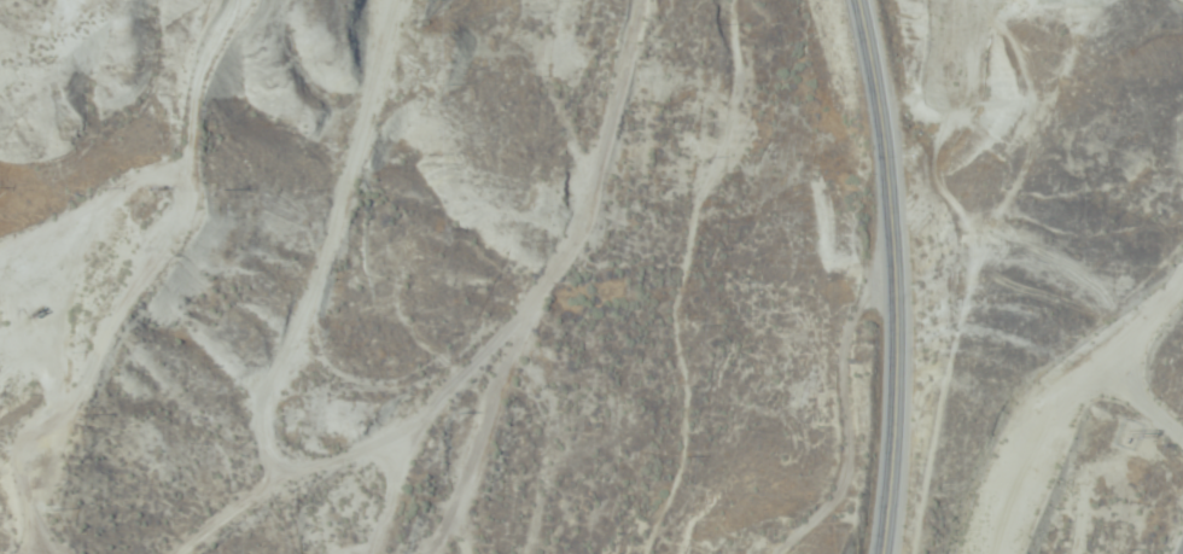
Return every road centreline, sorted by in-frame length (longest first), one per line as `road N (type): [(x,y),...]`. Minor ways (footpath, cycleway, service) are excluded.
road 1 (primary): [(891,553),(893,252),(862,0)]

